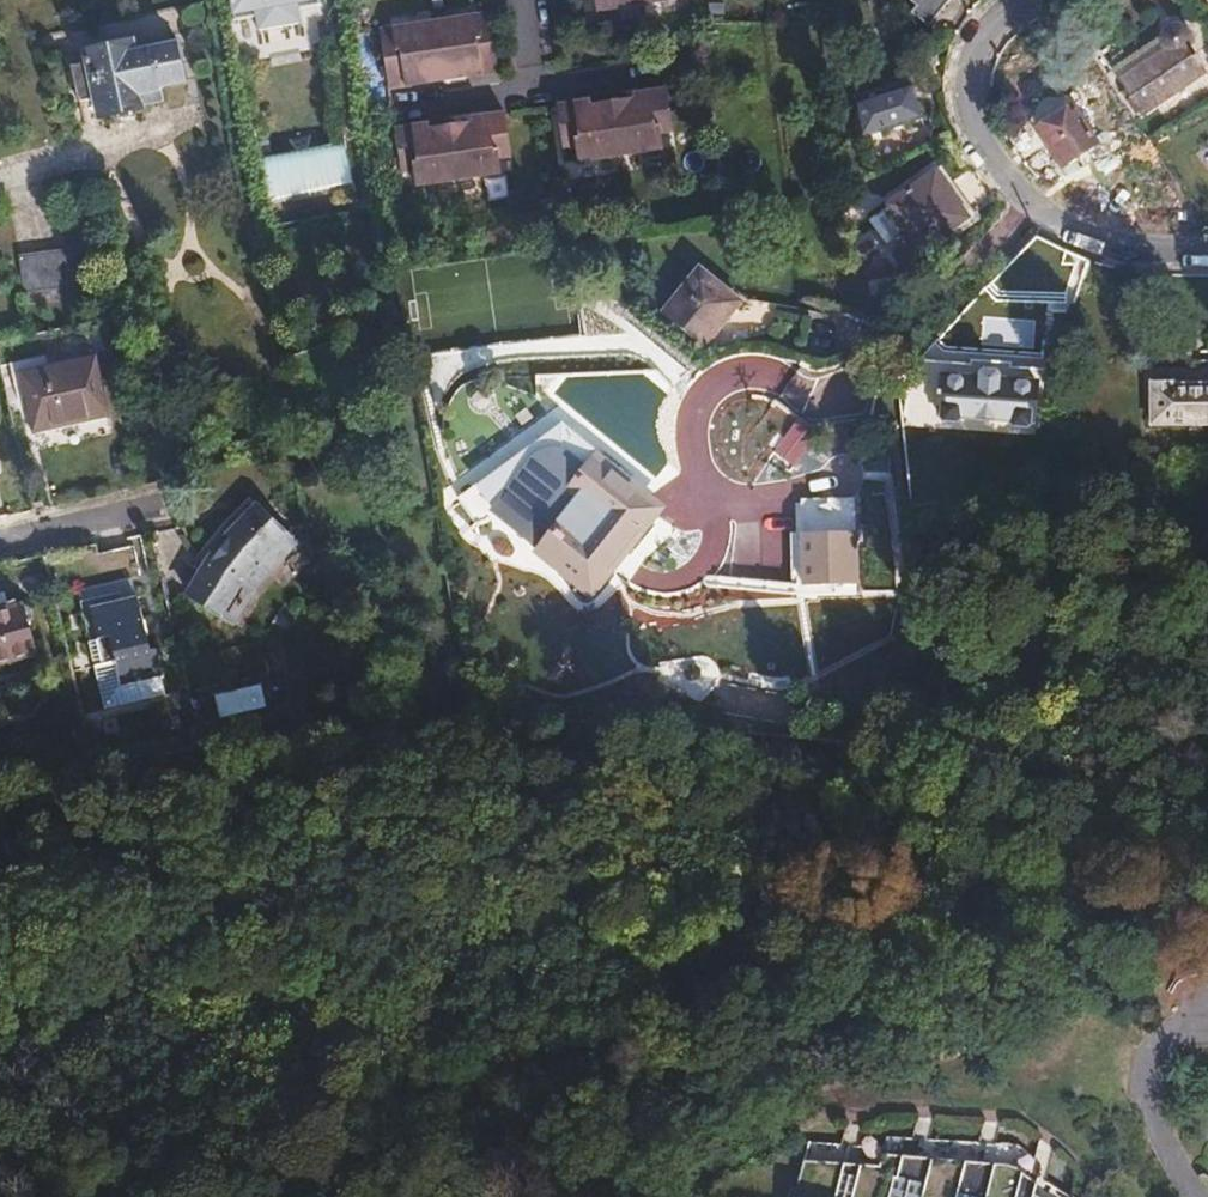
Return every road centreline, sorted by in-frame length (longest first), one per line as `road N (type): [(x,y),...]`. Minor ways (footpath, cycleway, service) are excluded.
road 1 (track): [(120,1196),(232,1134),(359,1094),(724,1006),(763,987),(774,968),(768,949),(733,929),(413,894),(273,938),(231,941),(205,920),(217,892),(256,866),(459,823),(569,784),(792,762),(917,778),(951,775),(972,751),(946,674),(967,627),(993,605),(1037,586),(1083,586),(1143,608),(1207,615)]
road 2 (residential): [(1207,253),(1112,242),(1040,220),(990,164),(968,69),(980,28),(1014,0)]

